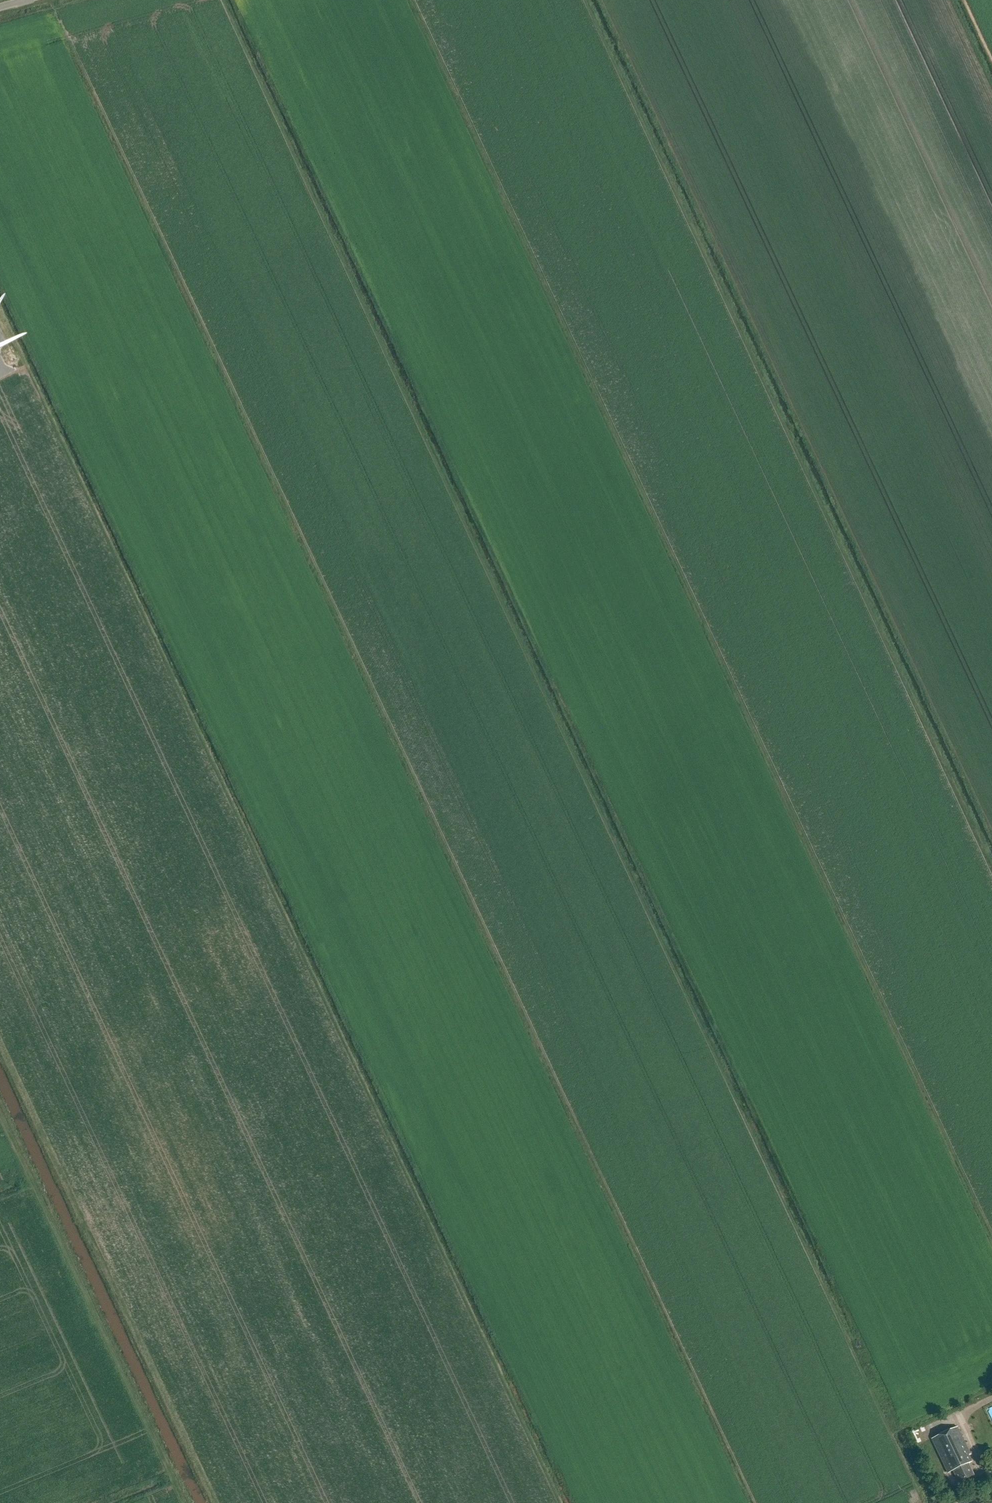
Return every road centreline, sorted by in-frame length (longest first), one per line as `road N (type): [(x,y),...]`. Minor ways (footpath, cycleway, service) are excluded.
road 1 (track): [(184,1502),(0,1108)]

